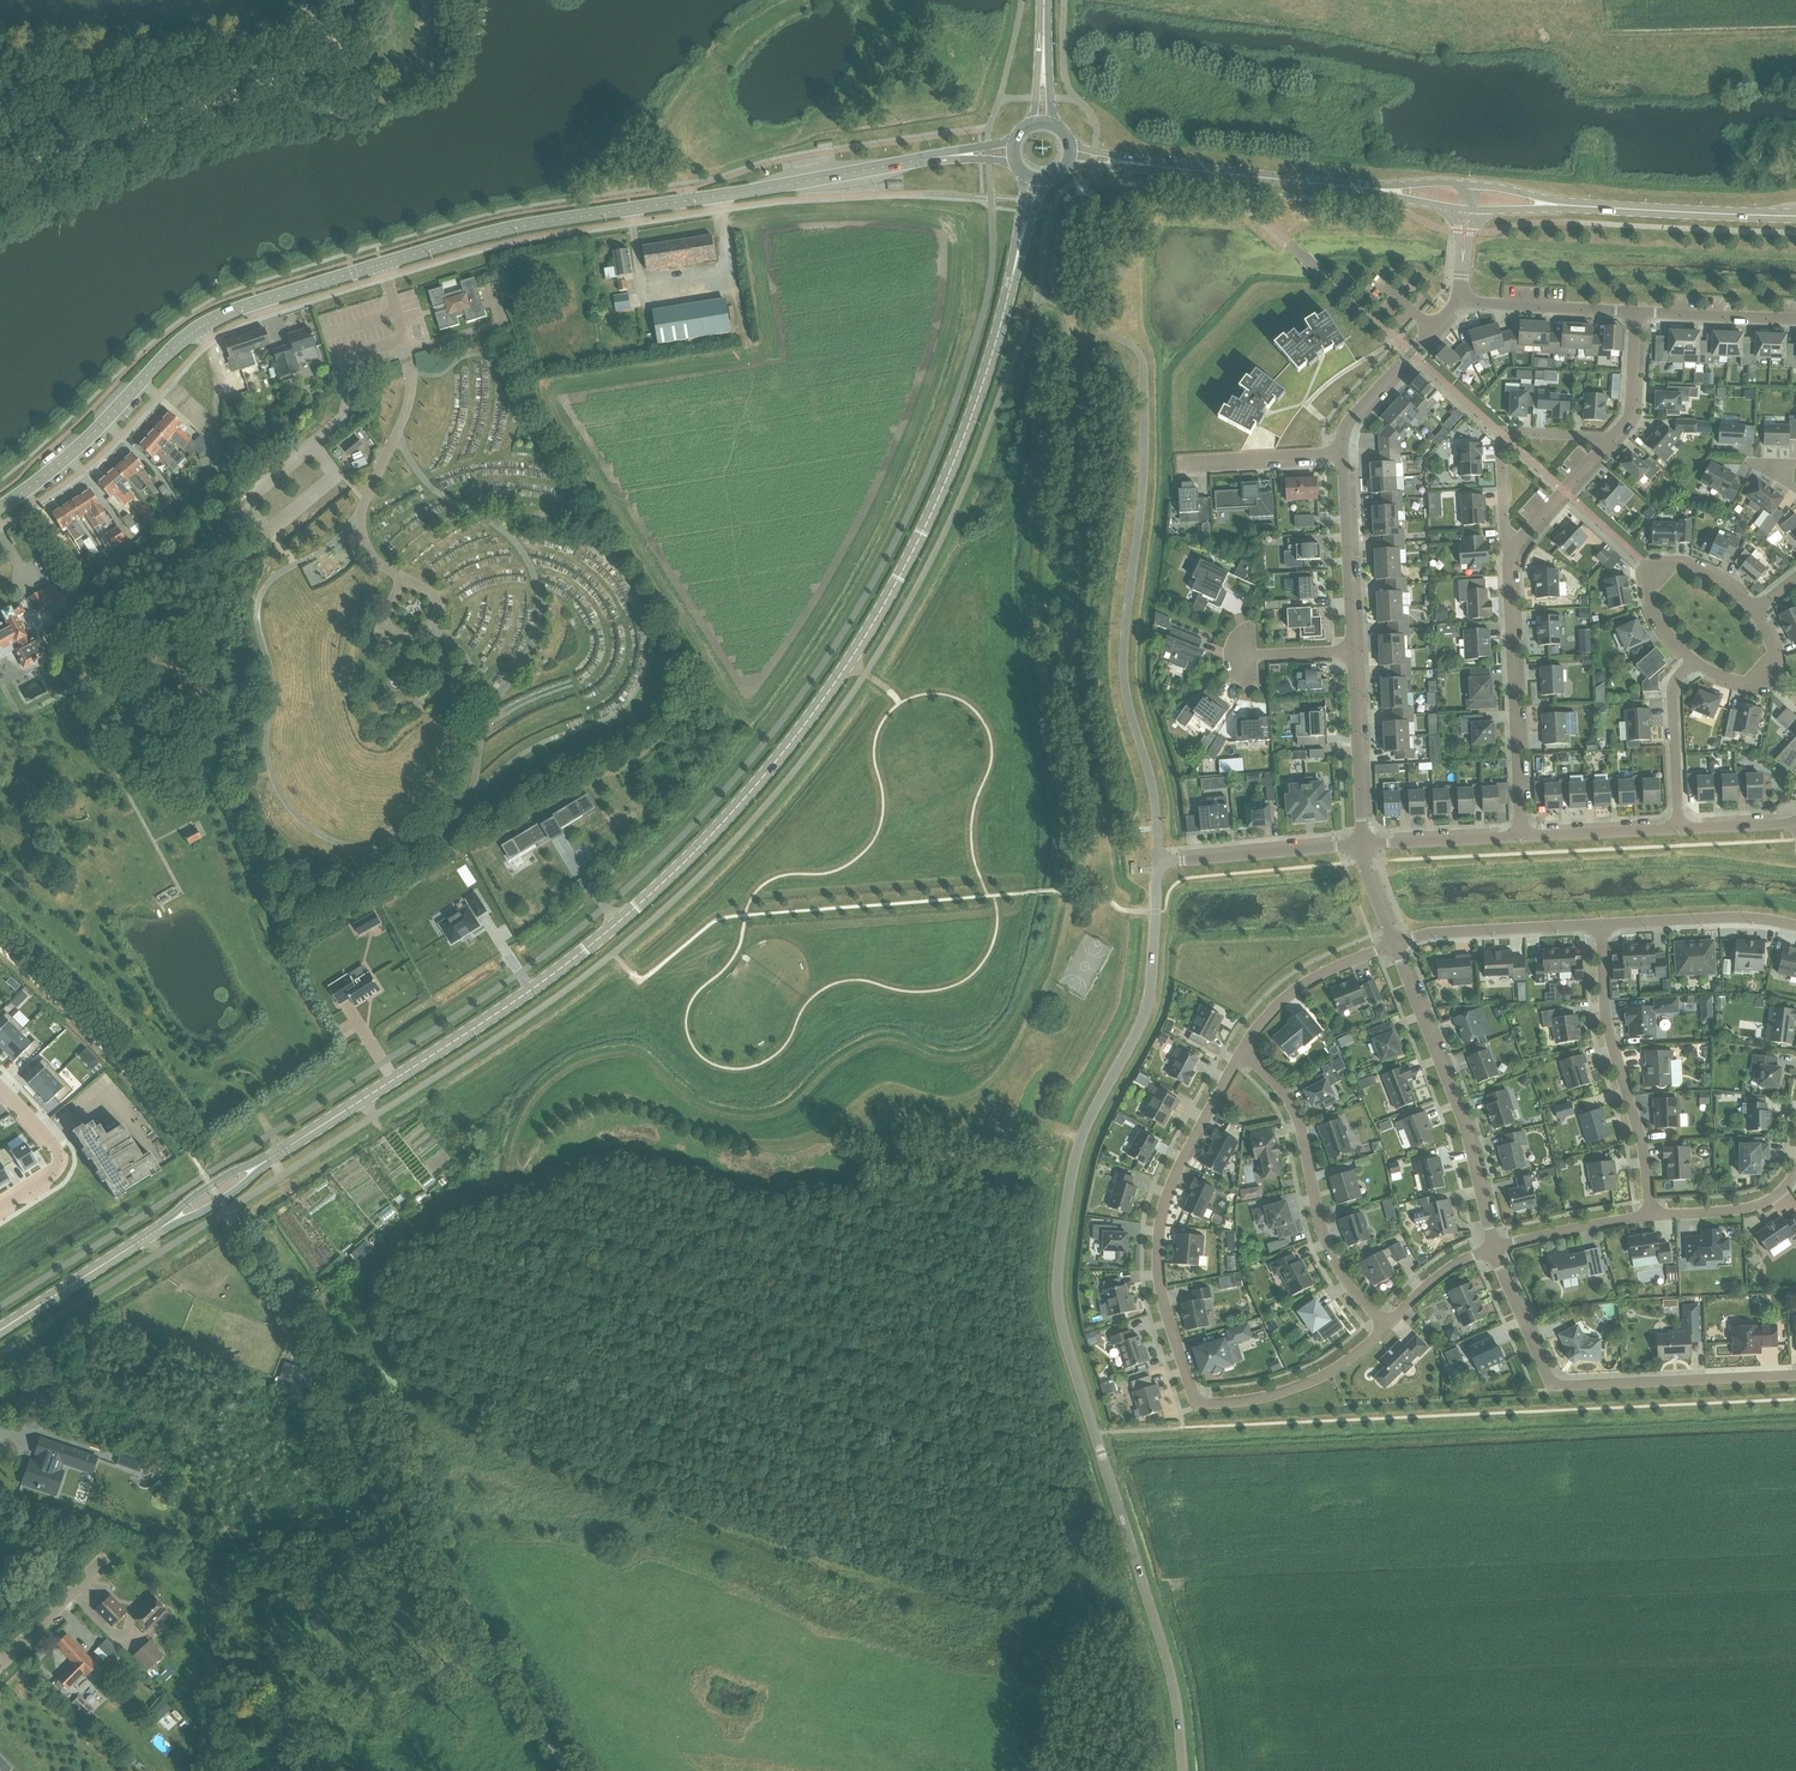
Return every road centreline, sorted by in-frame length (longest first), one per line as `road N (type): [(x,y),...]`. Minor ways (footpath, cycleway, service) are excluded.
road 1 (secondary): [(0,1332),(578,956),(686,862),(757,784),(849,663),(896,586),(974,411),(1037,177)]
road 2 (tertiary): [(0,508),(71,453),(176,346),(239,308),(509,228),(1014,151)]
road 3 (tertiary): [(1183,1770),(1174,1684),(1058,1294),(1060,1237),(1081,1135),(1144,1018),(1153,983),(1160,860)]
road 4 (track): [(0,169),(280,76),(355,30),(372,0)]
road 5 (residential): [(1795,1375),(1555,1382),(1495,1247)]
road 6 (residential): [(1197,1404),(1160,1281),(1162,1215),(1242,1054)]
road 7 (residential): [(1495,1247),(1465,1127),(1395,943)]
road 8 (residential): [(1389,1326),(1332,1249),(1285,1088),(1242,1054)]
road 9 (residential): [(1653,1216),(1640,1127),(1606,1015),(1600,923)]
road 10 (tertiary): [(1366,186),(1069,154)]
road 11 (residential): [(1523,837),(1510,566),(1515,548)]
road 12 (residential): [(1515,548),(1505,533),(1500,432),(1609,444)]
road 13 (residential): [(1753,611),(1702,572),(1655,571),(1649,588),(1656,614),(1695,660)]
road 14 (residential): [(1197,1404),(1258,1399),(1321,1378),(1389,1326)]
road 15 (residential): [(1395,943),(1432,933),(1600,923)]
road 16 (residential): [(1160,860),(1364,845)]
road 17 (tertiary): [(1596,207),(1795,216)]
road 18 (residential): [(1343,453),(1348,423),(1461,298)]
road 19 (residential): [(1354,650),(1343,453)]
road 20 (residential): [(1600,923),(1742,917),(1795,924)]
road 21 (residential): [(1364,845),(1354,650)]
road 22 (residential): [(1242,1054),(1302,986),(1395,943)]
road 23 (residential): [(1679,828),(1673,687),(1695,660)]
road 24 (residential): [(1461,298),(1636,312)]
road 25 (residential): [(0,1206),(59,1160),(0,1085)]
road 26 (residential): [(1178,463),(1343,453)]
road 27 (residential): [(1495,1247),(1653,1216)]
road 28 (residential): [(1364,845),(1523,837)]
road 29 (residential): [(1636,312),(1795,318)]
road 30 (residential): [(1523,837),(1679,828)]
road 31 (residential): [(1653,1216),(1760,1206),(1795,1176)]
road 32 (residential): [(0,1664),(105,1559)]
road 33 (residential): [(1695,660),(1741,681),(1768,674),(1774,652),(1753,611)]
road 34 (residential): [(1515,548),(1609,444)]
road 35 (residential): [(1609,444),(1629,416),(1636,312)]
road 36 (residential): [(1389,1326),(1438,1278),(1495,1247)]
road 37 (tertiary): [(1596,207),(1469,184)]
road 38 (tertiary): [(1467,210),(1596,207)]
road 39 (secondary): [(1042,122),(1045,0)]

